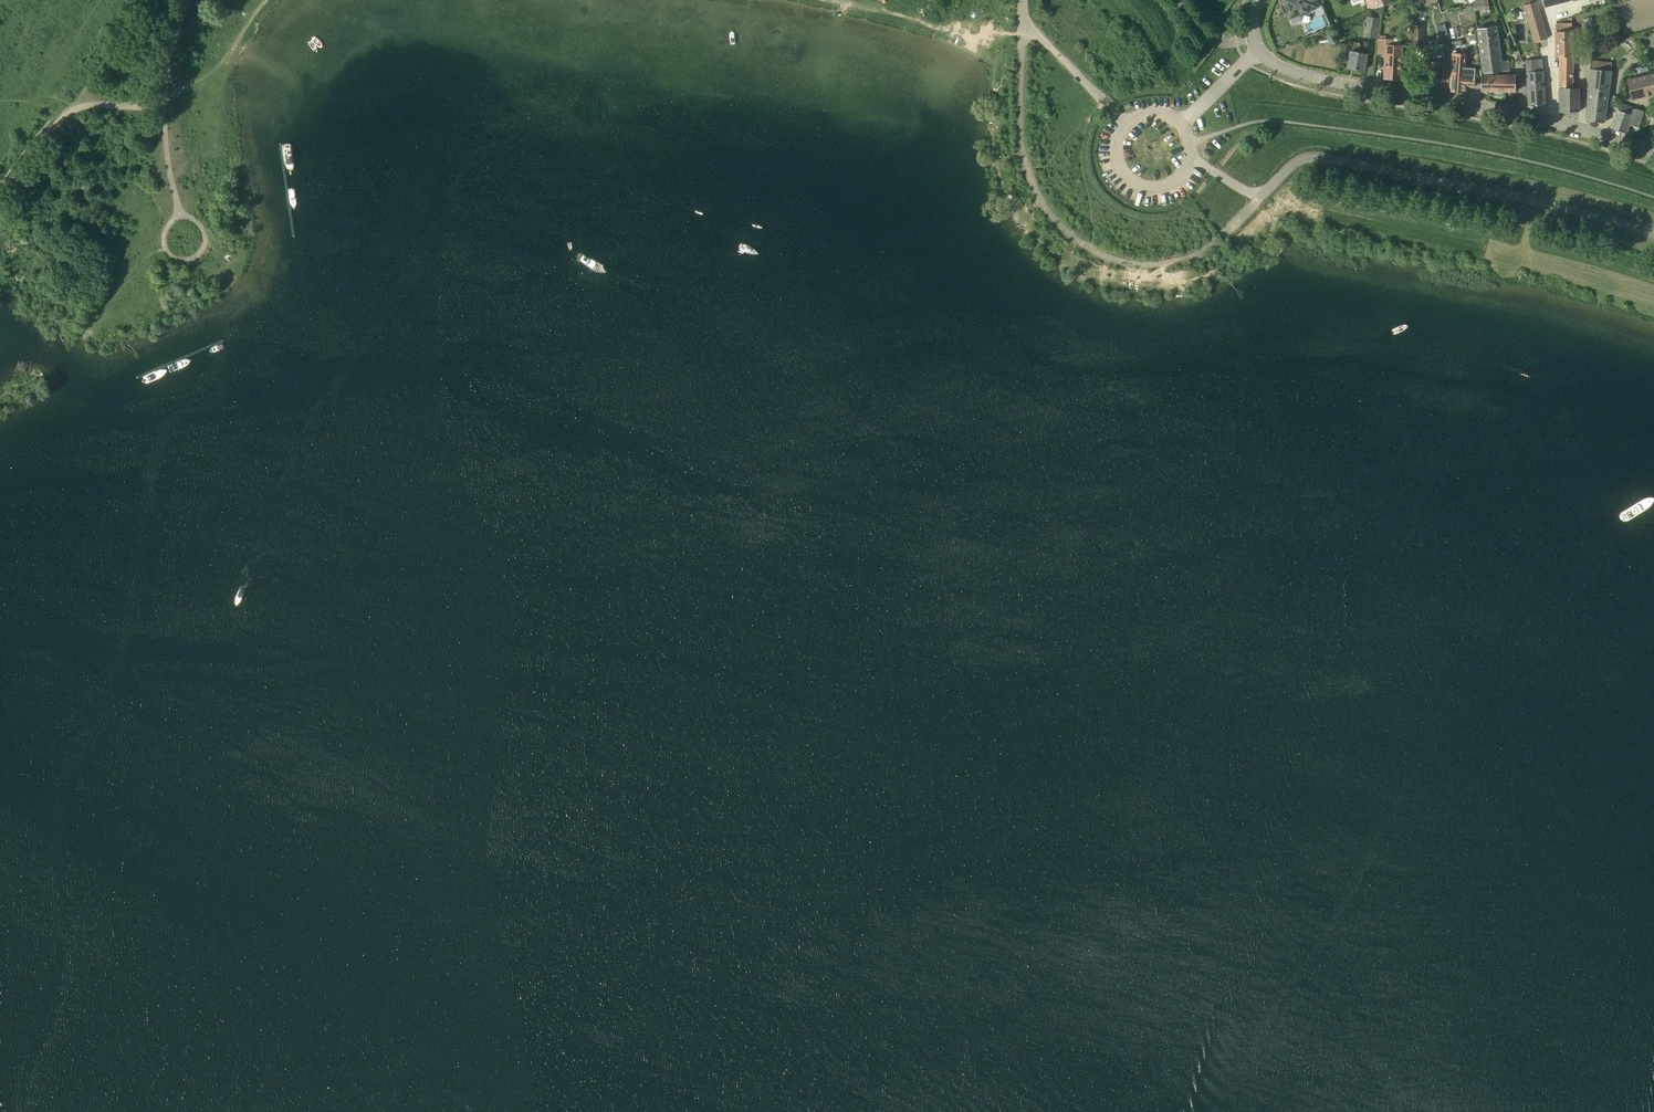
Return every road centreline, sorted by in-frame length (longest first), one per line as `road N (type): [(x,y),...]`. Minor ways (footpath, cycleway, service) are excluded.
road 1 (unclassified): [(1191,157),(1259,200),(1305,159),(1318,156),(1653,231)]
road 2 (tertiary): [(1653,152),(1535,115),(1325,80),(1281,68),(1258,48)]
road 3 (unclassified): [(1183,125),(1161,112),(1137,115),(1120,133),(1117,158),(1131,179),(1154,187),(1178,178),(1191,157)]

